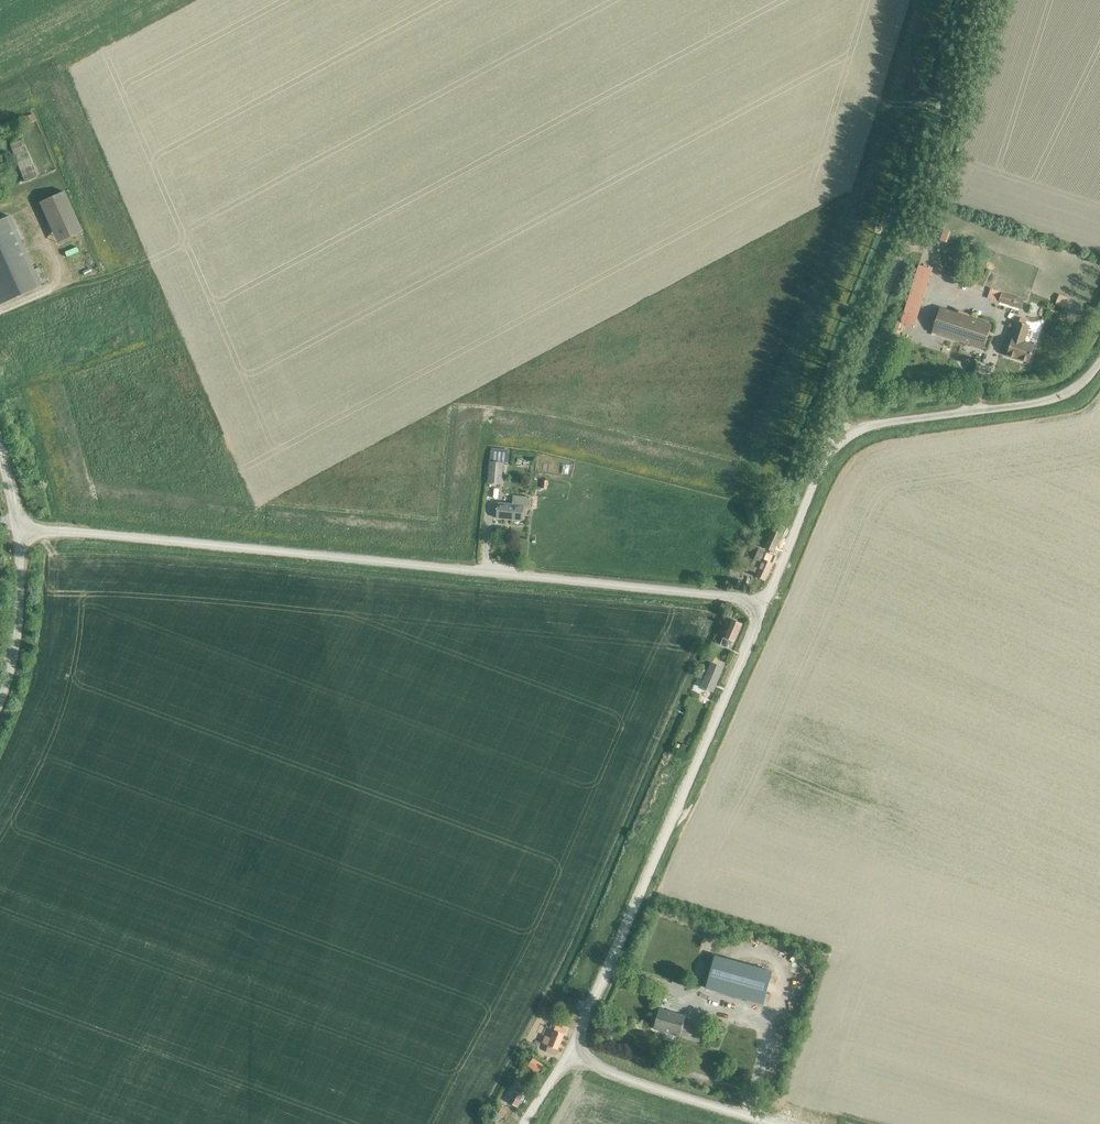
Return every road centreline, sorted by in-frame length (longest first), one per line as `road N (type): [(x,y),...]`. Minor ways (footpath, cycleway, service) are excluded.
road 1 (unclassified): [(764,604),(20,532)]
road 2 (unclassified): [(568,1053),(764,604)]
road 3 (unclassified): [(764,604),(823,460),(844,438),(884,422),(1051,400),(1099,361)]
road 4 (unclassified): [(769,1123),(568,1053)]
road 5 (unclassified): [(0,702),(16,634),(20,532)]

